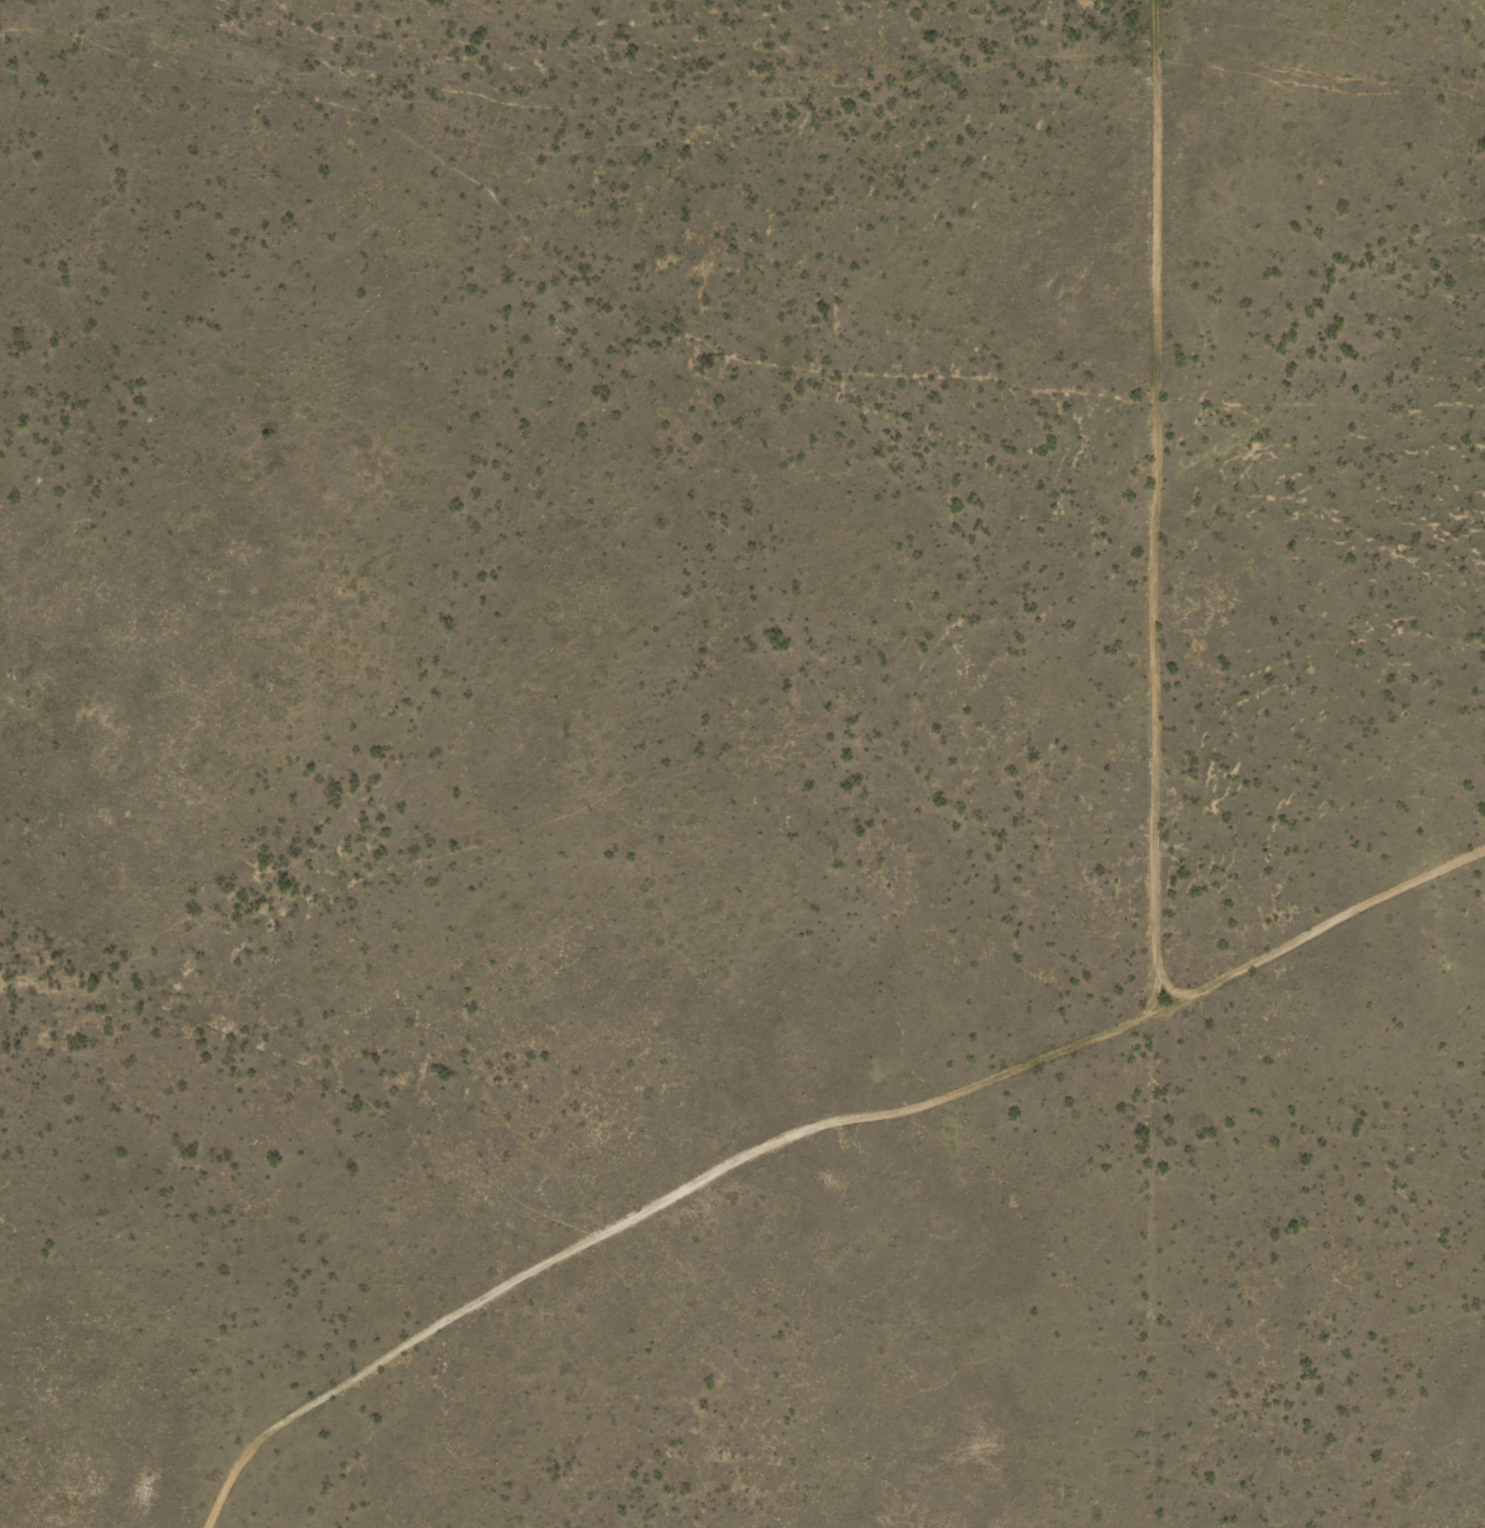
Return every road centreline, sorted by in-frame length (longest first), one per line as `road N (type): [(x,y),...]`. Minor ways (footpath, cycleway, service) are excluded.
road 1 (track): [(210,1527),(269,1422),(757,1146),(828,1120),(920,1107),(1202,992),(1395,888),(1484,849)]

